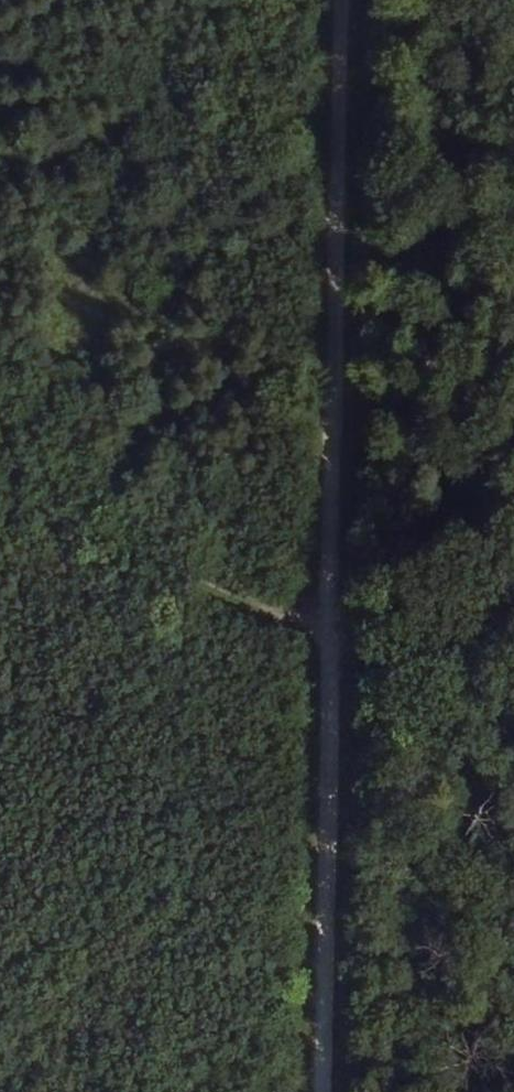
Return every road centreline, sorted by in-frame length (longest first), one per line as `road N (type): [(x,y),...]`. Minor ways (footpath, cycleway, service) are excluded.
road 1 (track): [(339,0),(322,1091)]
road 2 (track): [(0,503),(330,644),(467,637),(513,627)]

